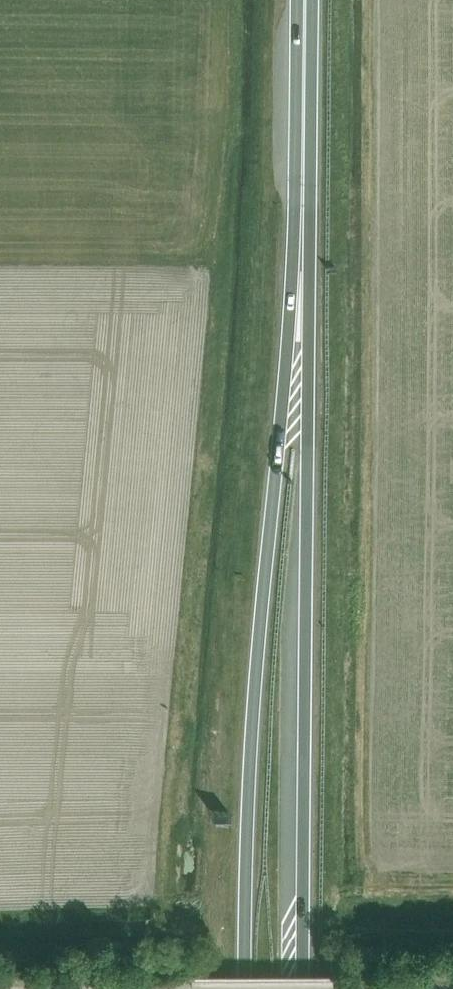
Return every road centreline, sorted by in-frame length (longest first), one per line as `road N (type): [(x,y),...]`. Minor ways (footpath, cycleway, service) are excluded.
road 1 (trunk): [(303,195),(250,780),(248,988)]
road 2 (trunk): [(301,988),(303,195)]
road 3 (trunk): [(303,195),(305,0)]

